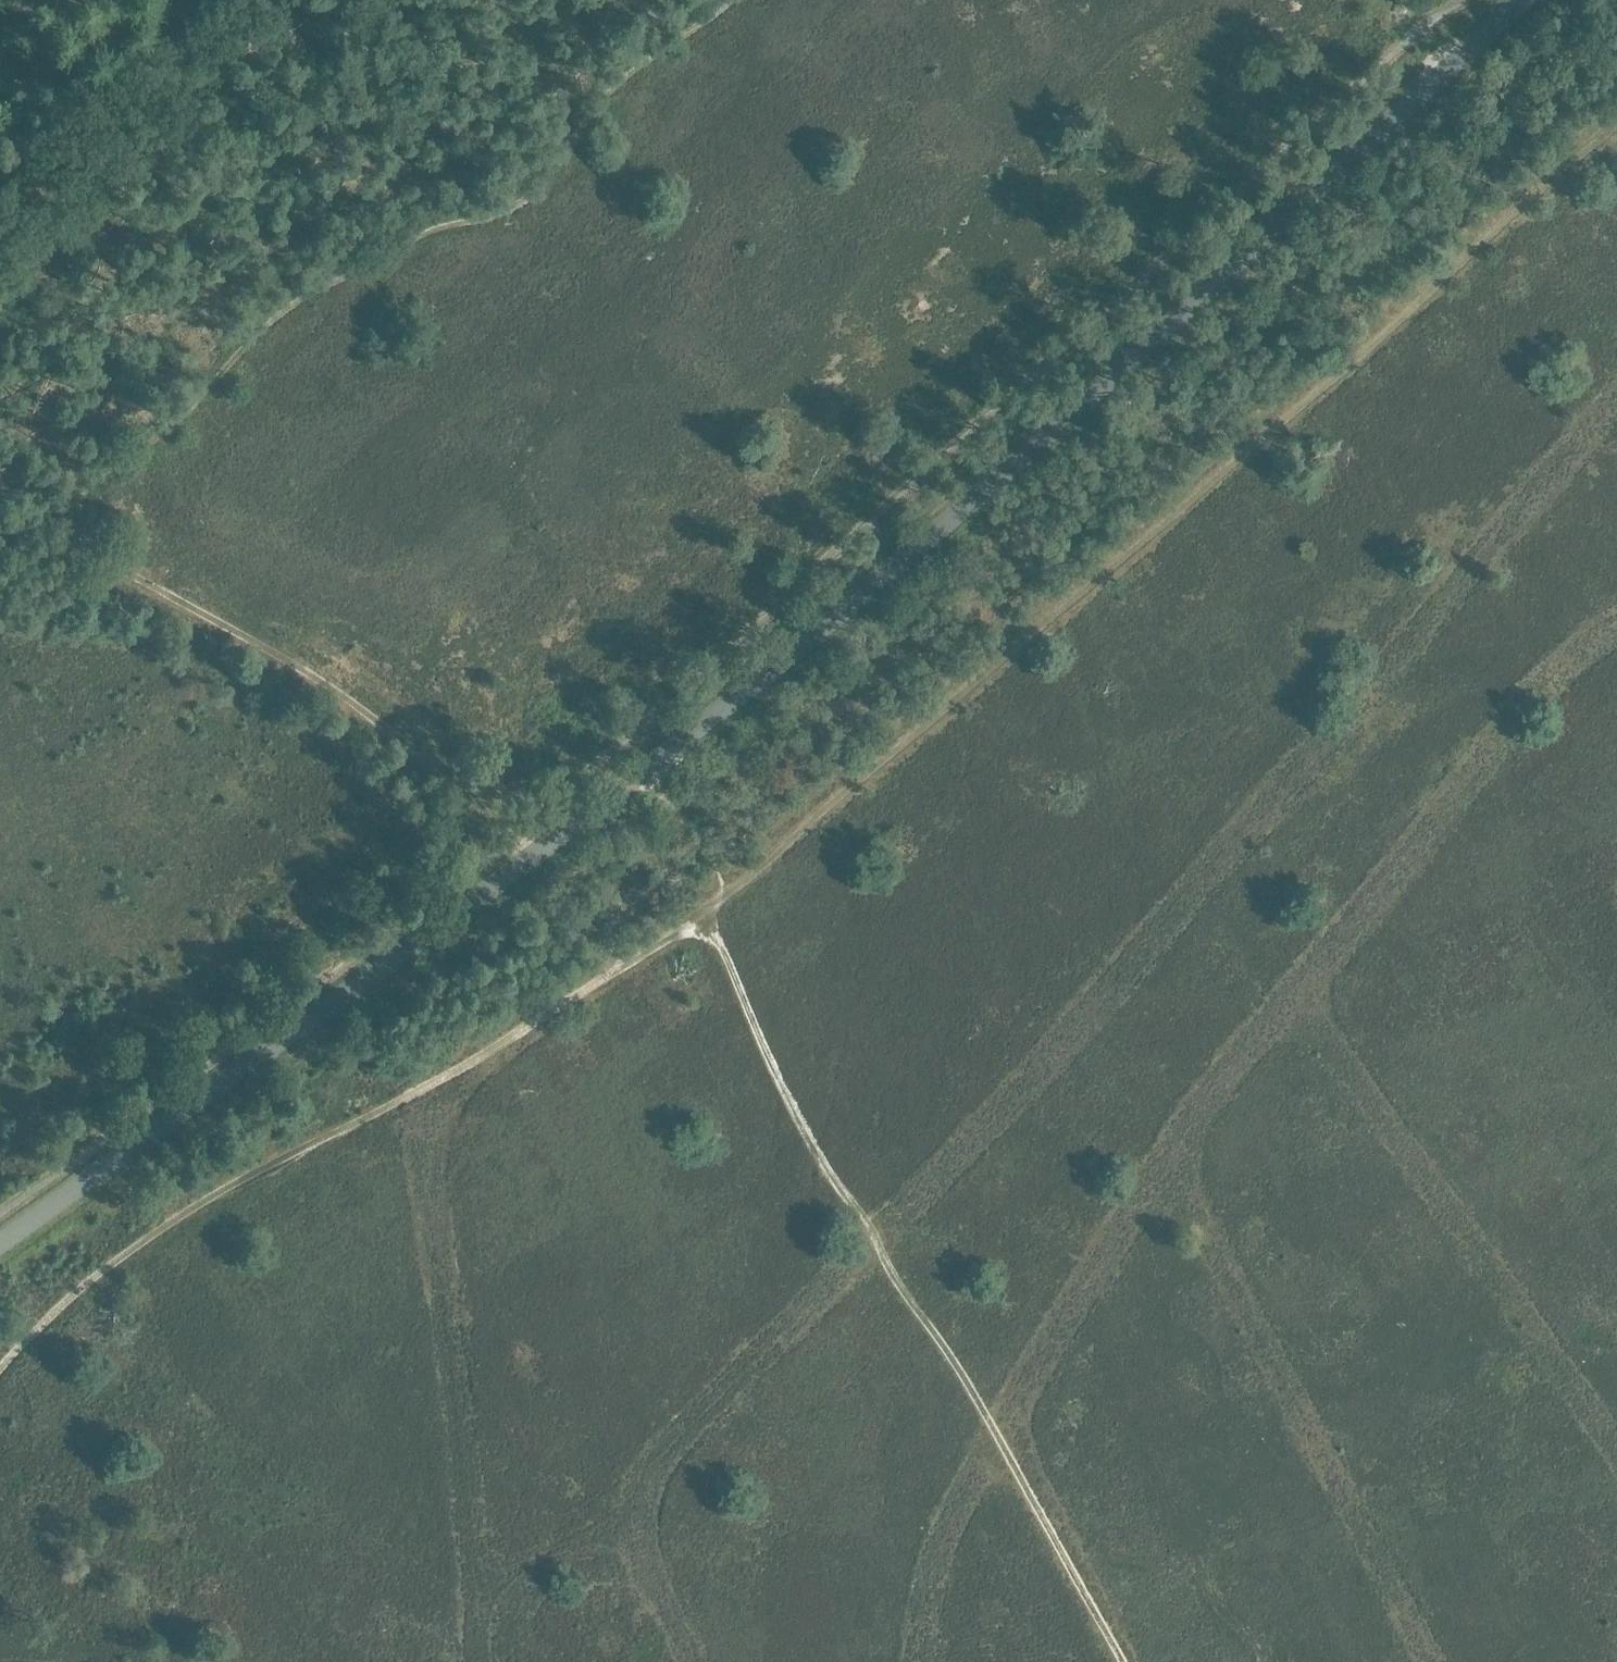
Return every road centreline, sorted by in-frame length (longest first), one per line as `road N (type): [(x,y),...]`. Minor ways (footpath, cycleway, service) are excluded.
road 1 (tertiary): [(0,1243),(539,851),(866,591),(1520,0)]
road 2 (track): [(655,948),(1337,378),(1616,121)]
road 3 (track): [(731,0),(624,77),(531,197),(480,222),(416,238),(275,318),(177,424),(46,527)]
road 4 (track): [(1122,1661),(988,1416),(793,1104),(702,914)]
road 5 (track): [(0,1370),(79,1291),(206,1200),(493,1050),(655,948)]
road 6 (track): [(655,948),(338,693),(46,527)]
road 7 (track): [(0,294),(271,0)]

